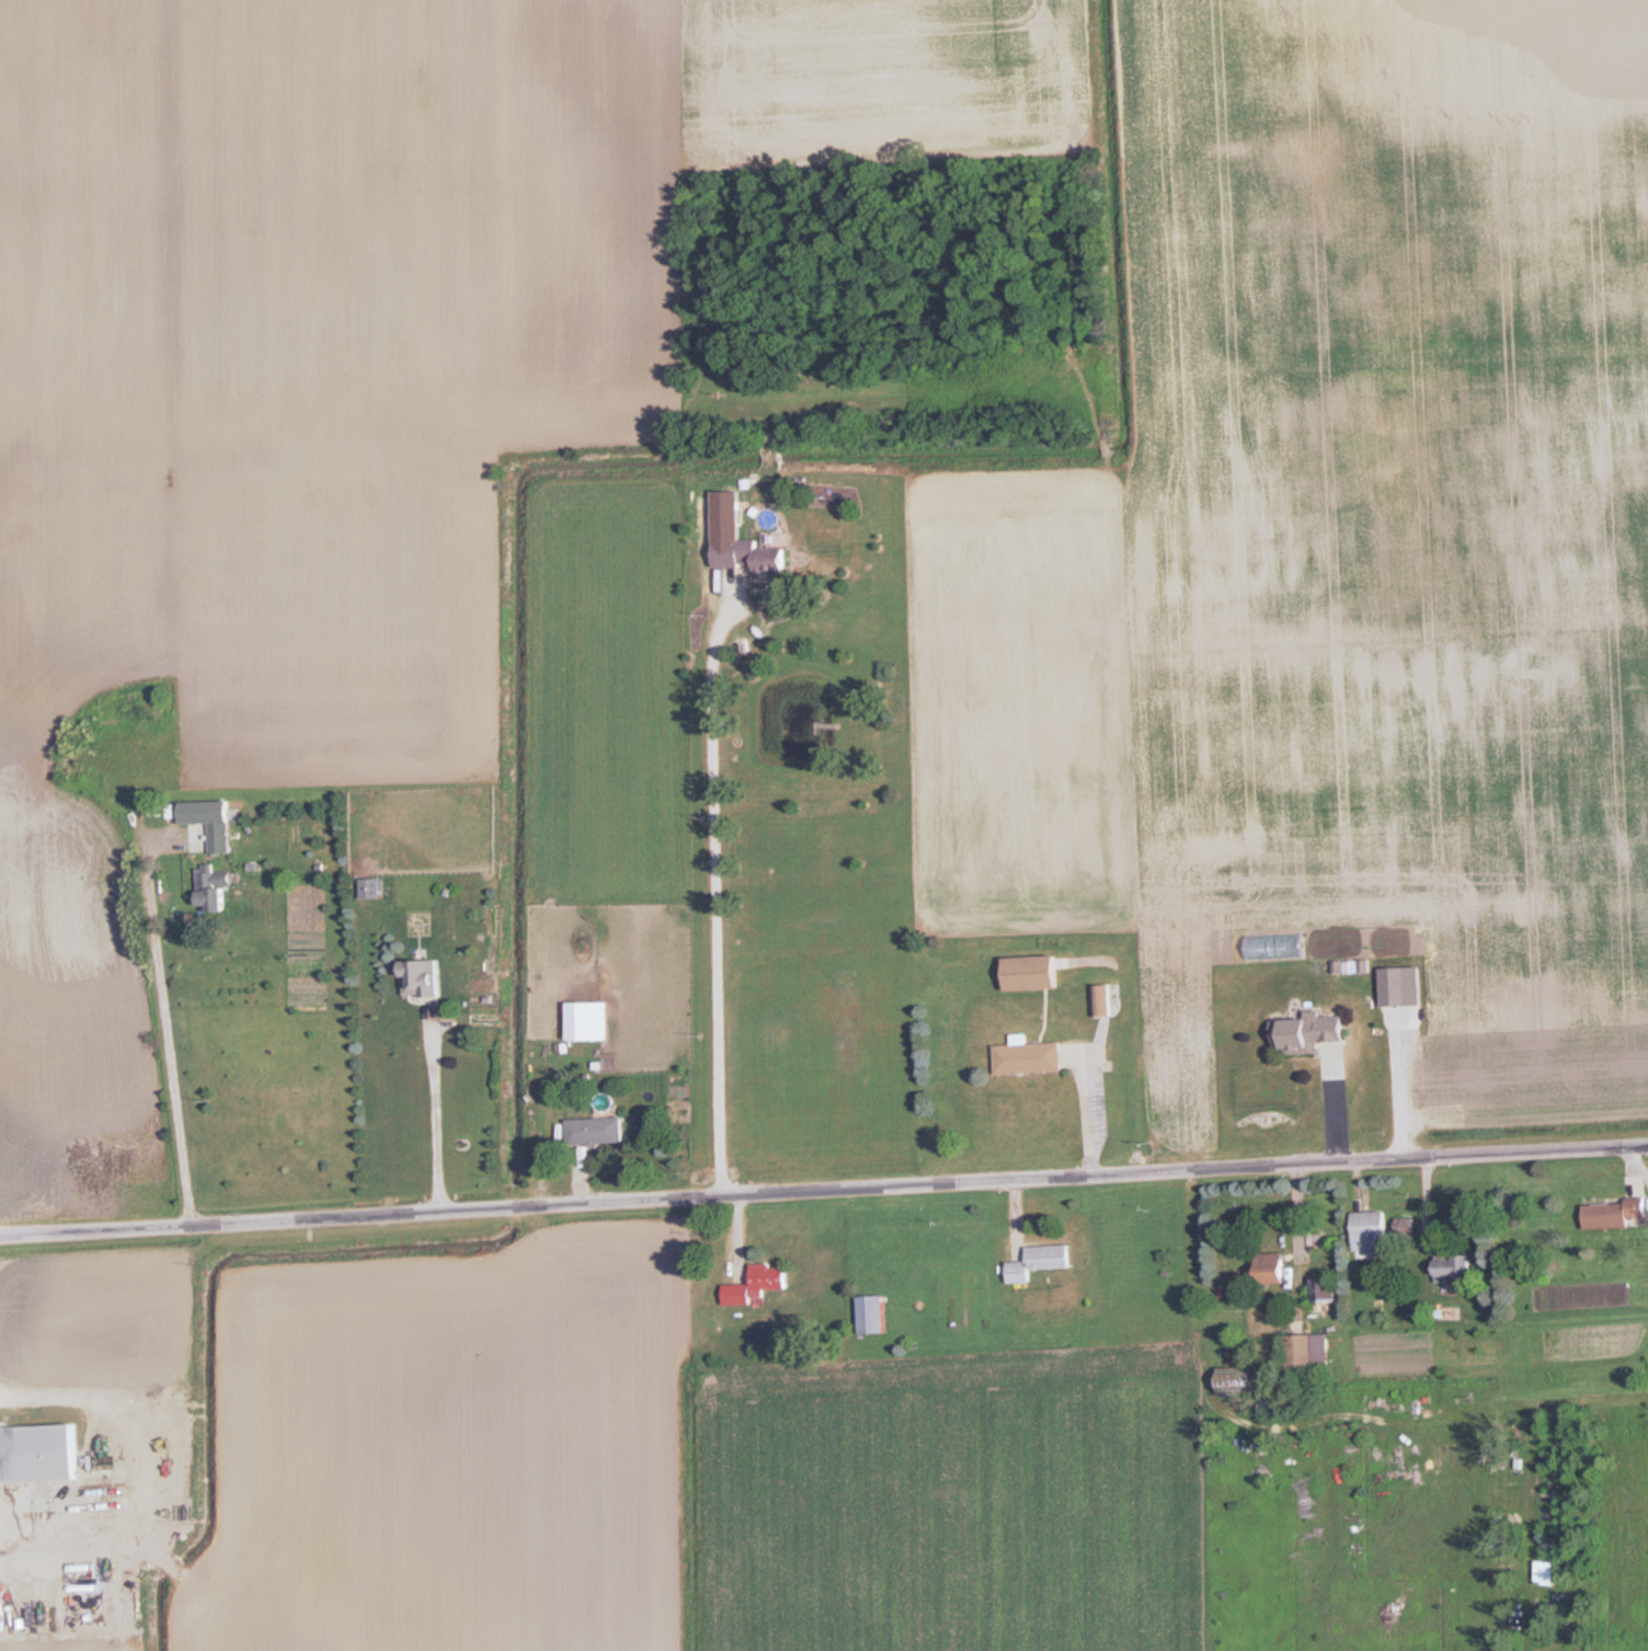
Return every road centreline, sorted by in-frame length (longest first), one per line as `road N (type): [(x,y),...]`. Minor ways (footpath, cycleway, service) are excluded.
road 1 (residential): [(0,1234),(1647,1142)]

